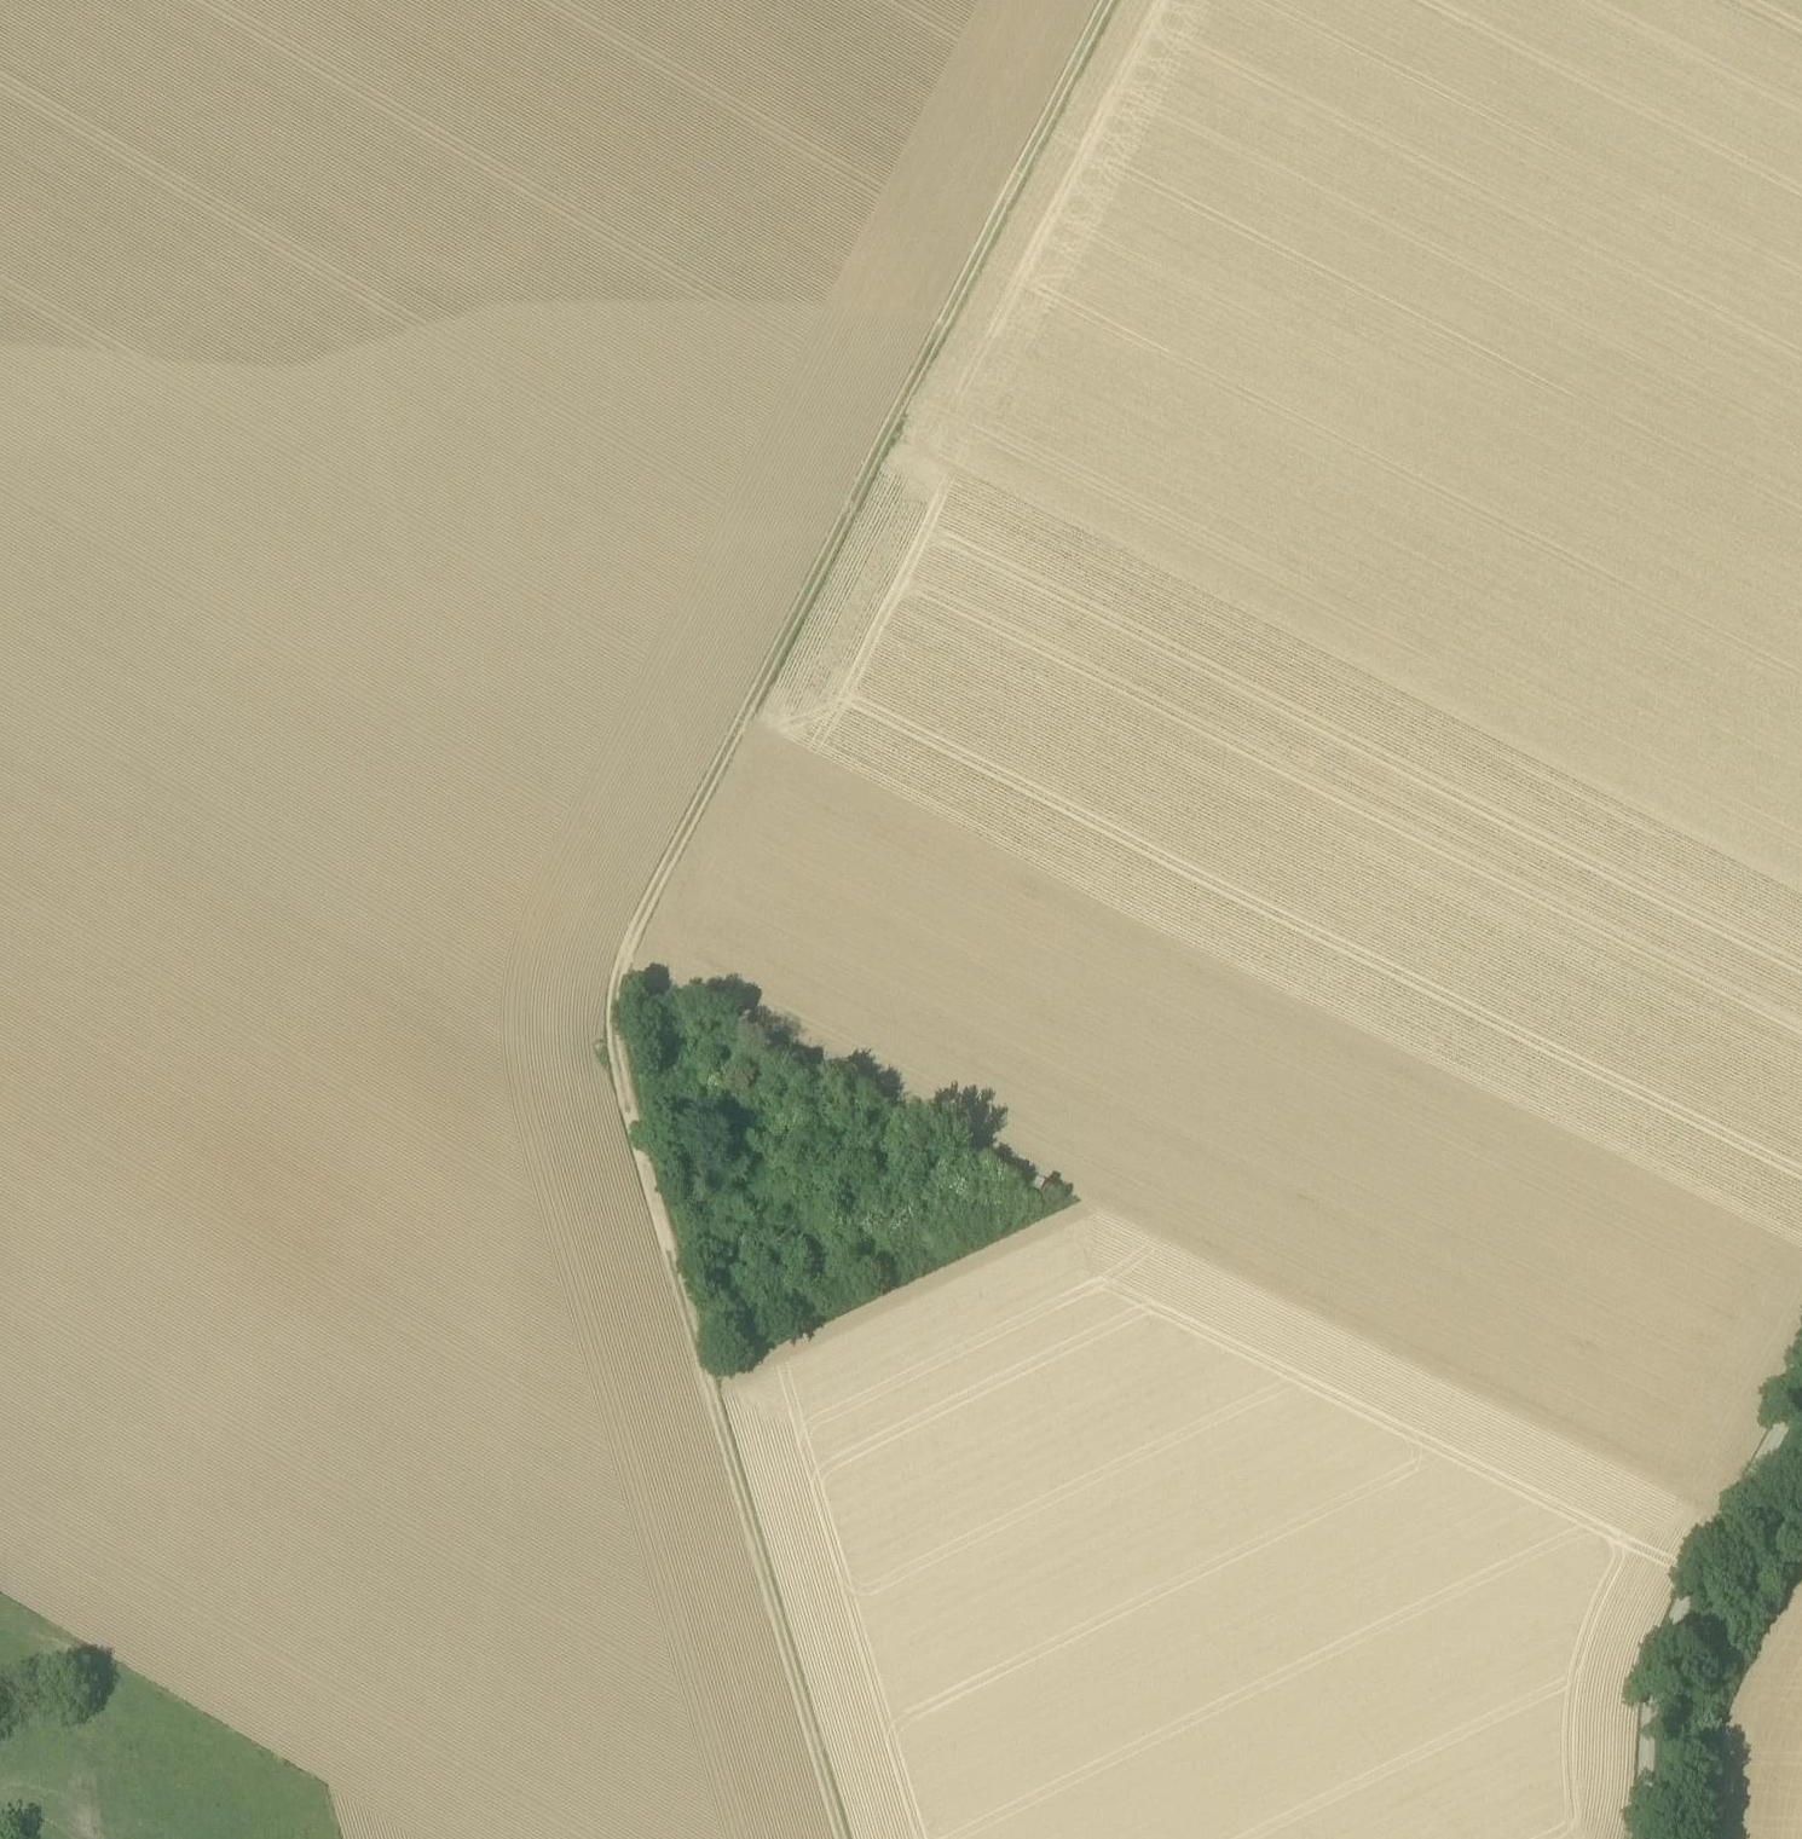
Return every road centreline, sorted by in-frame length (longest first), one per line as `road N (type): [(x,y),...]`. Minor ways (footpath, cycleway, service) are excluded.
road 1 (track): [(843,1838),(626,1103),(614,1011),(620,962),(1108,0)]
road 2 (track): [(1639,1838),(1652,1694),(1684,1601),(1801,1394)]

